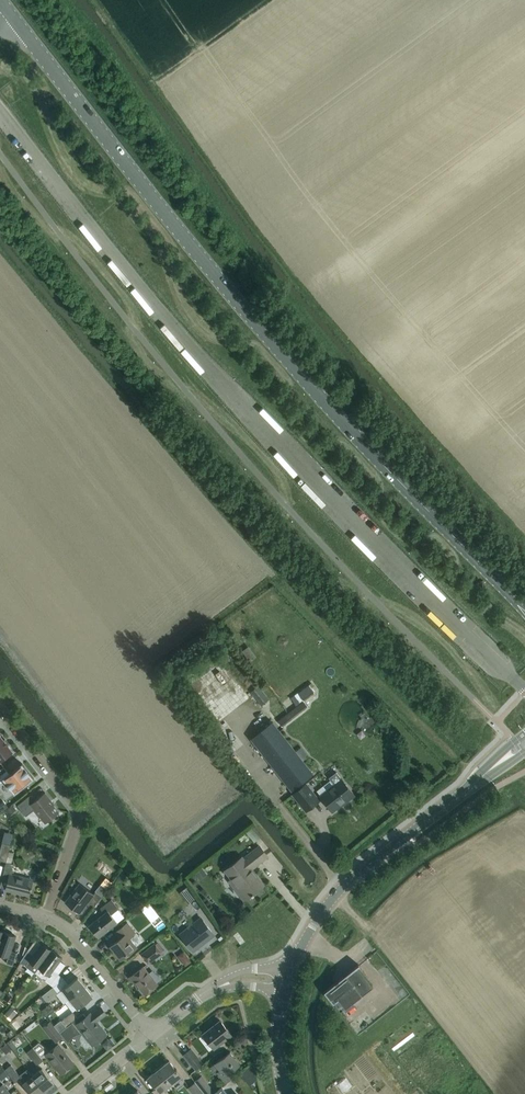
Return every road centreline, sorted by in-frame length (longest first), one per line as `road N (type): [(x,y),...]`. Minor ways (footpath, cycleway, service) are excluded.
road 1 (tertiary): [(524,614),(267,343),(9,16)]
road 2 (unclassified): [(524,690),(193,354),(0,109)]
road 3 (tertiary): [(291,975),(347,878),(524,741)]
road 4 (residential): [(45,918),(75,805),(0,709)]
road 5 (residential): [(45,918),(69,931),(153,1032)]
road 6 (unclassified): [(153,1032),(225,982),(291,975)]
road 7 (tertiary): [(283,1093),(278,1051),(291,975)]

